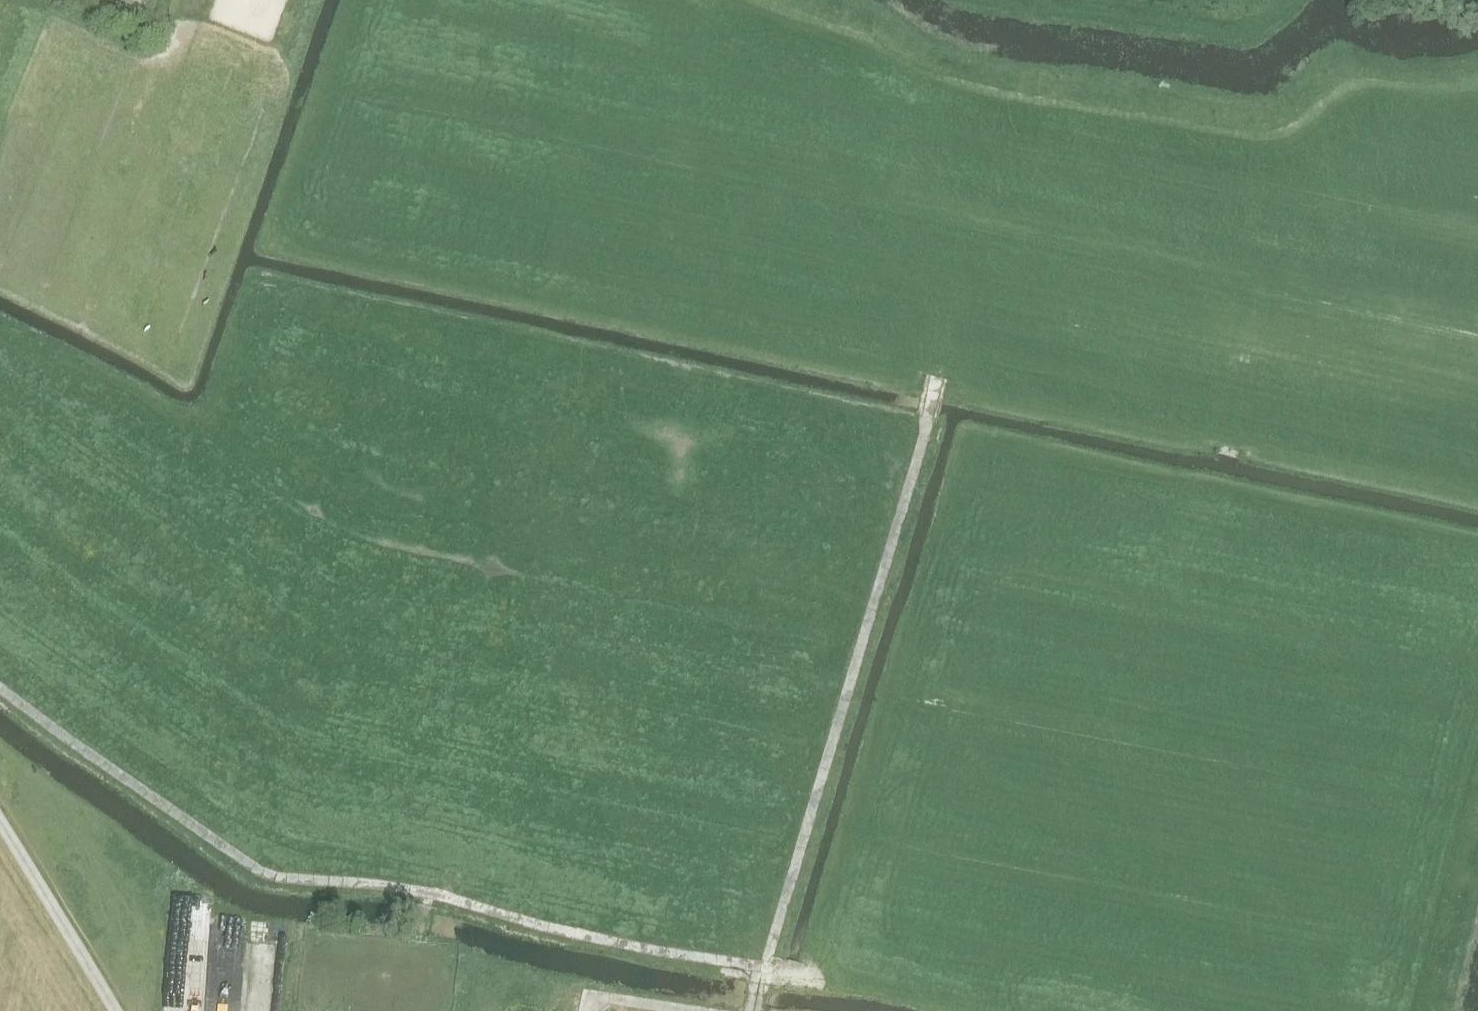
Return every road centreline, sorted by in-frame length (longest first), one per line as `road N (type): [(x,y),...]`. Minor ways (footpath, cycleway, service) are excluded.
road 1 (track): [(812,974),(607,941),(426,892),(269,873),(0,688)]
road 2 (track): [(937,378),(753,1010)]
road 3 (track): [(694,1010),(590,995),(585,1010)]

